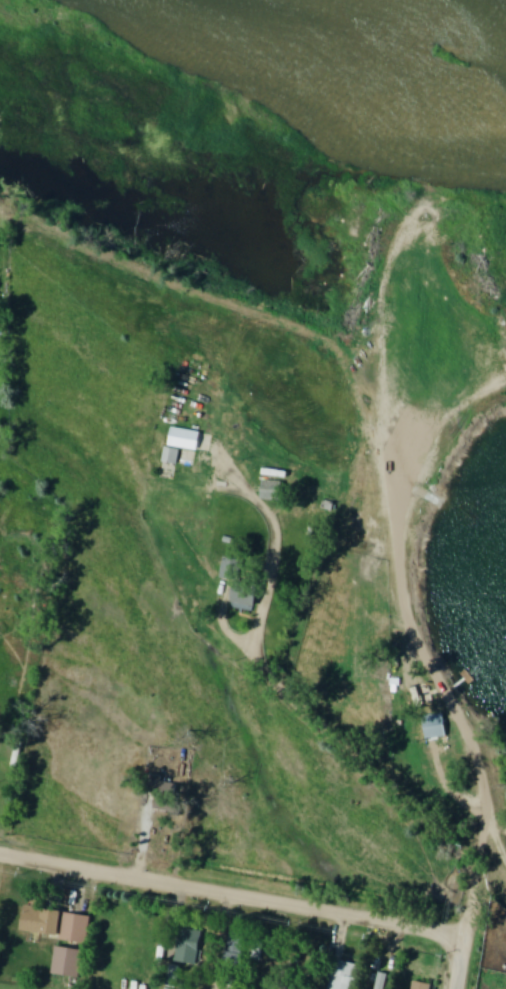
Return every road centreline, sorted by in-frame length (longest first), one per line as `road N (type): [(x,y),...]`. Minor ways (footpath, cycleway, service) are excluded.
road 1 (residential): [(459,934),(0,853)]

